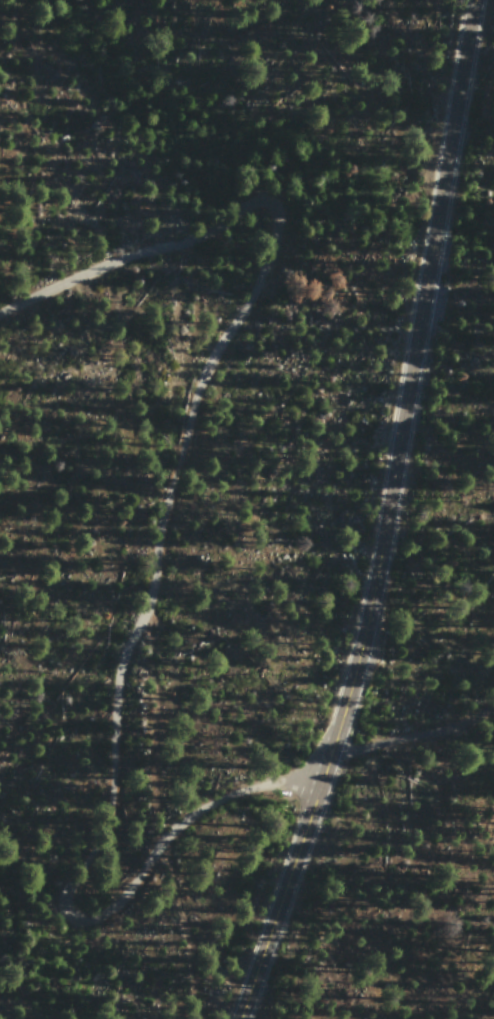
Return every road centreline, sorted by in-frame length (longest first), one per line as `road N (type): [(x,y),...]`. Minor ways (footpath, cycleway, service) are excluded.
road 1 (residential): [(329,761),(226,797),(176,834),(115,904),(100,912),(77,906),(77,873),(108,812),(124,663),(197,394),(265,265),(271,212),(252,206),(0,313)]
road 2 (primary): [(238,1018),(351,690),(428,260)]
road 3 (primary): [(432,240),(472,0)]
road 4 (residential): [(493,706),(329,761)]

